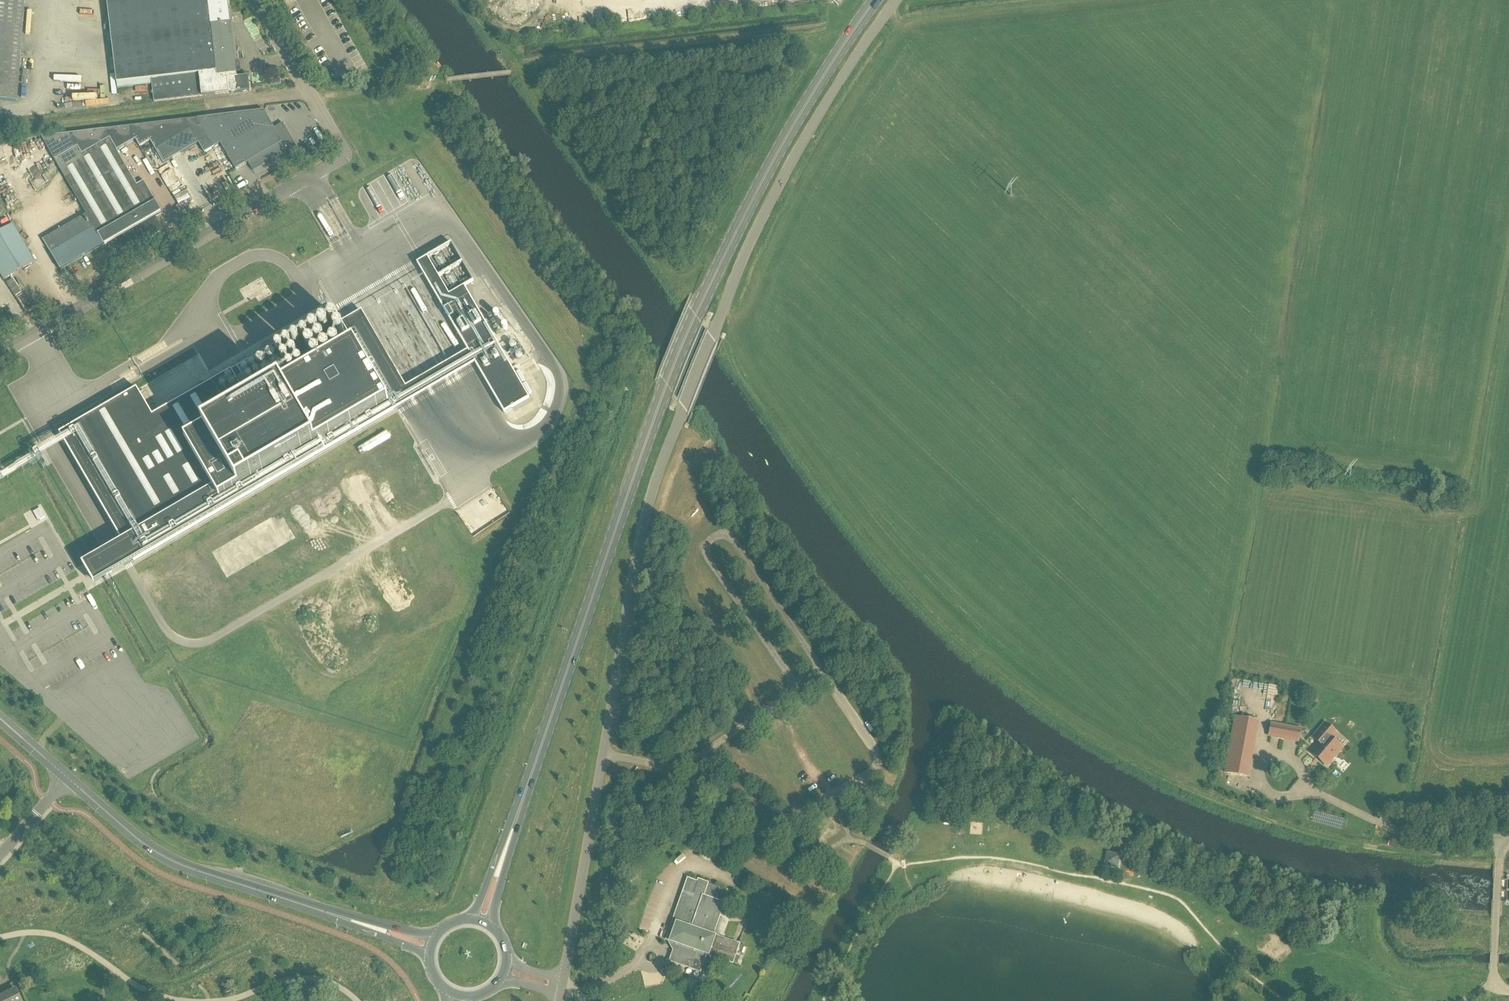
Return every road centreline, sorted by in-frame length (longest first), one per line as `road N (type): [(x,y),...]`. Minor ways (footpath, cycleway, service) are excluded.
road 1 (unclassified): [(563,985),(655,481),(746,251),(810,133),(899,0)]
road 2 (track): [(714,331),(900,586),(1012,691),(1089,744),(1227,811),(1346,846),(1478,864),(1501,857)]
road 3 (primary): [(508,840),(696,315),(794,123),(876,0)]
road 4 (unclassified): [(0,353),(337,160),(341,145),(259,0)]
road 5 (tertiary): [(430,944),(166,859),(68,779)]
road 6 (track): [(701,305),(675,294),(463,0)]
road 7 (track): [(312,95),(0,128)]
road 8 (track): [(312,95),(511,73)]
road 9 (track): [(1508,841),(1340,828)]
road 10 (unclassified): [(1508,990),(1493,972),(1500,863),(1508,841)]

